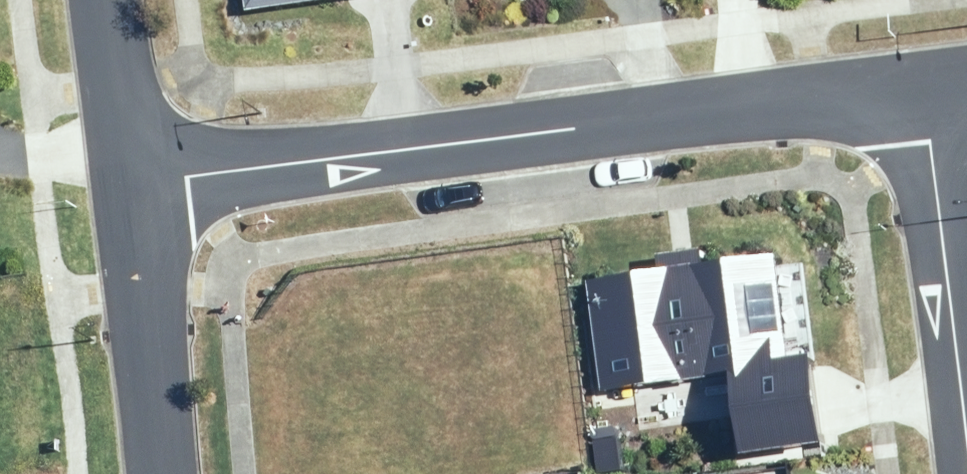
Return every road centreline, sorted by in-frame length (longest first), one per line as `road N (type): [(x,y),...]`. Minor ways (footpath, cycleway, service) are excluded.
road 1 (residential): [(147,214),(944,118)]
road 2 (residential): [(174,473),(147,214)]
road 3 (residential): [(147,214),(121,0)]
road 4 (residential): [(966,332),(944,118)]

